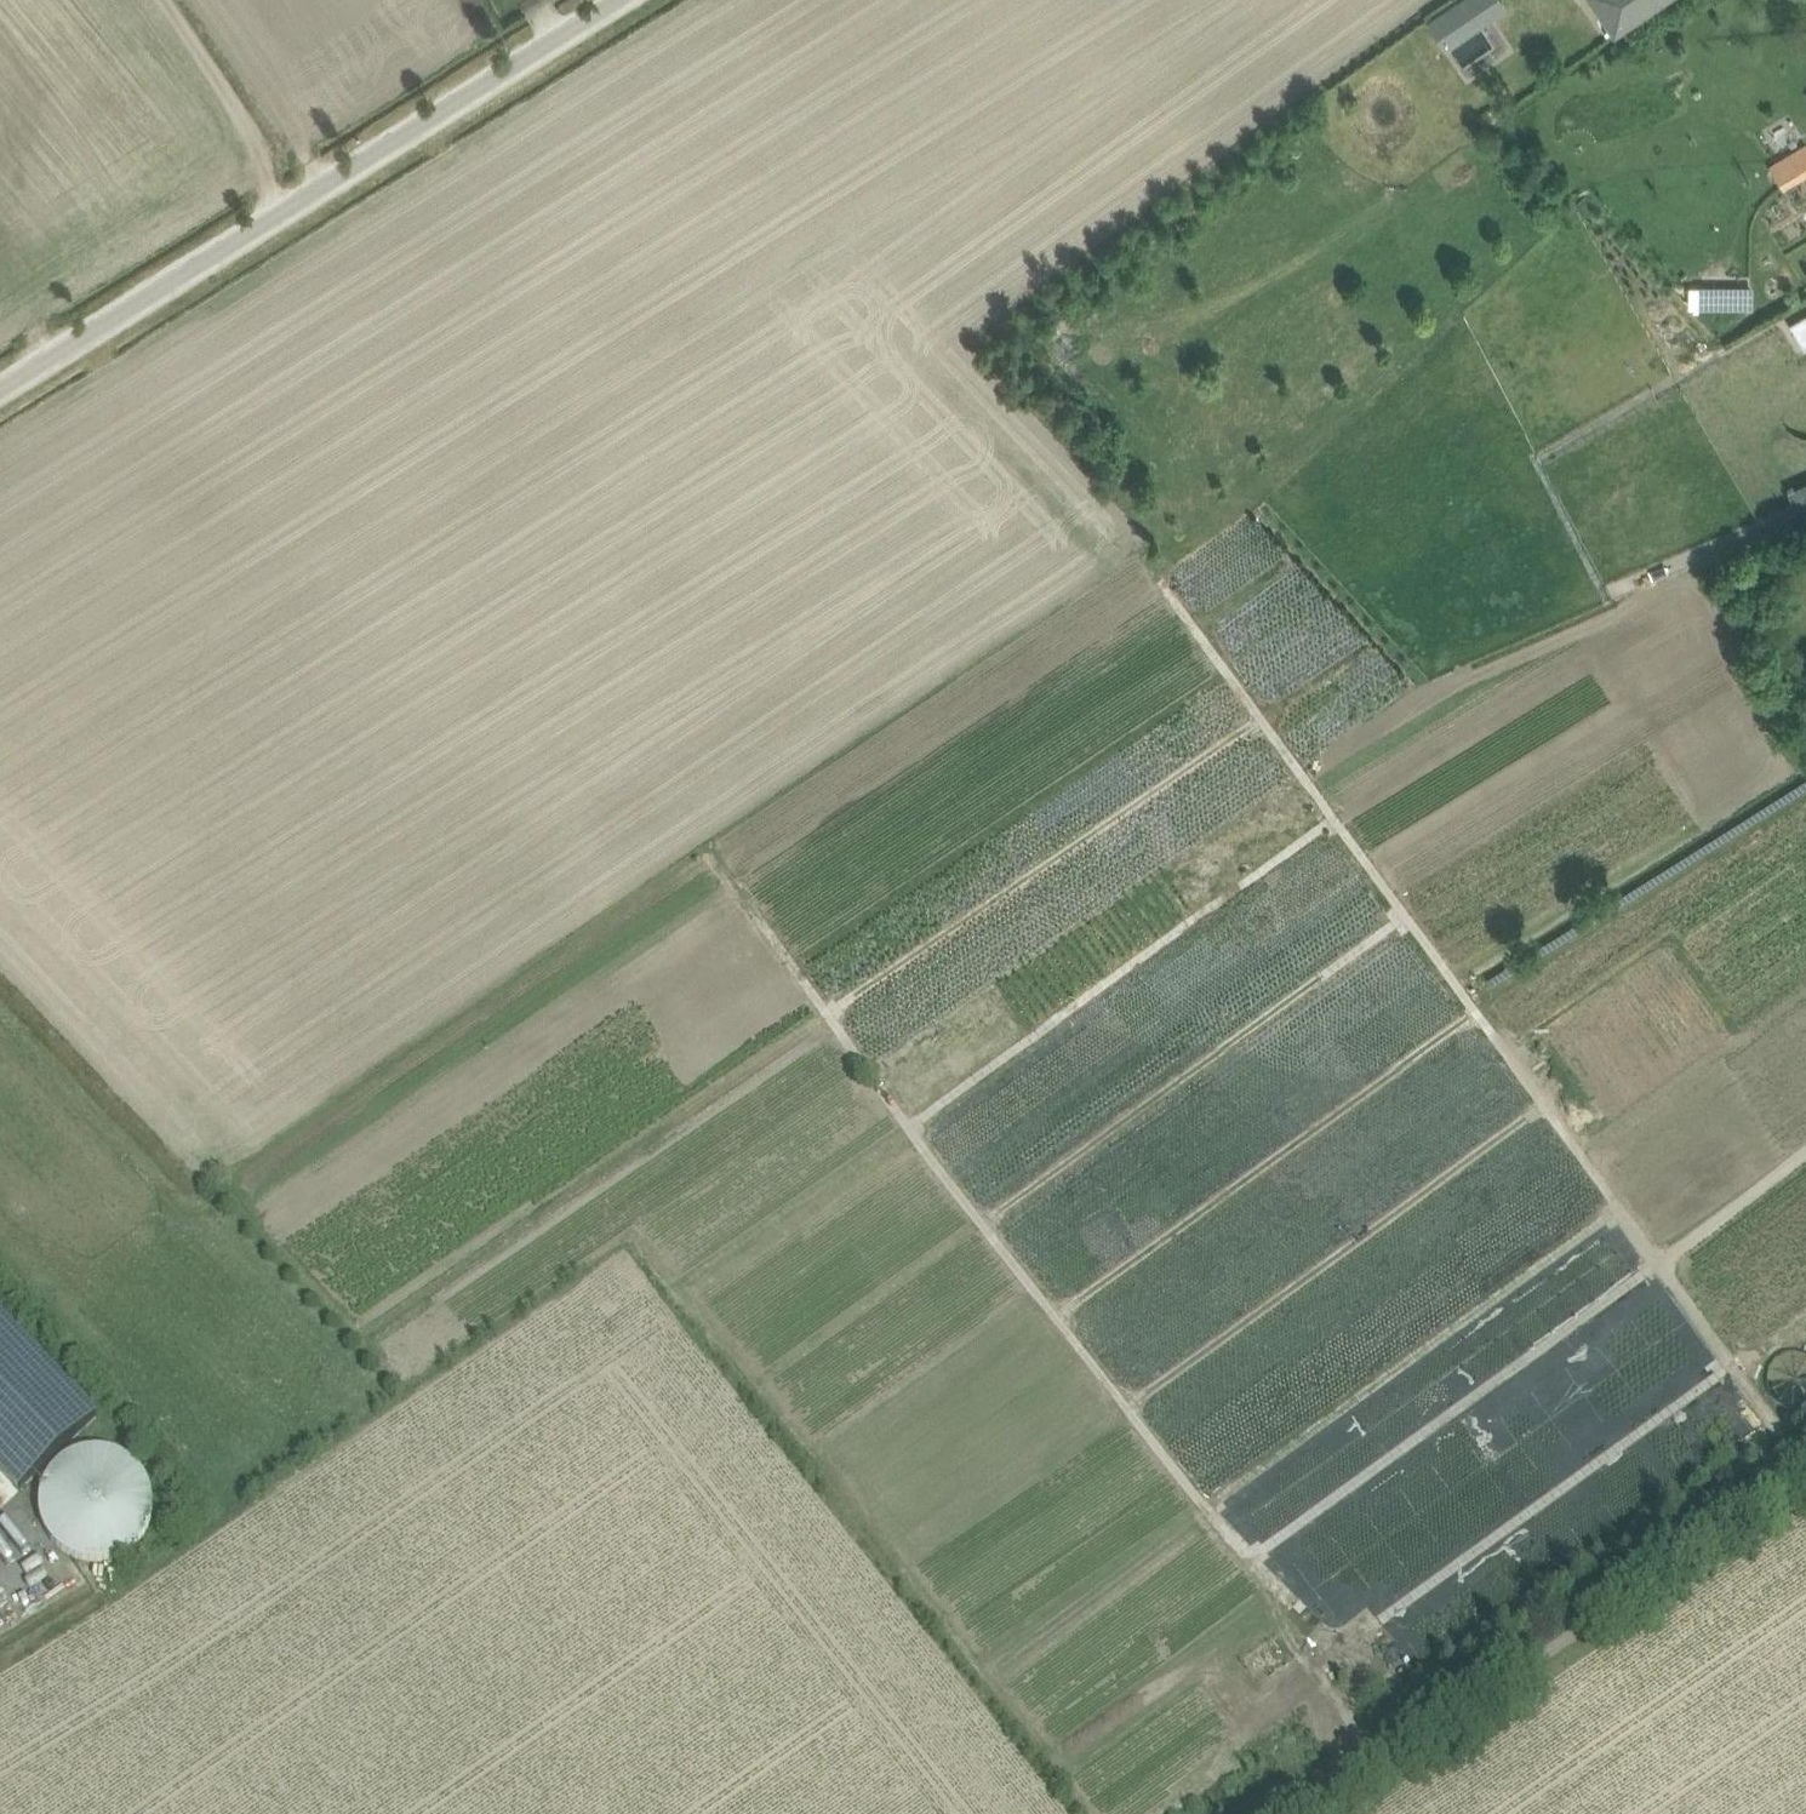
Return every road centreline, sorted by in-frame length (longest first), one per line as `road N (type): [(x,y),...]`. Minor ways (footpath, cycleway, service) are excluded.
road 1 (unclassified): [(0,391),(617,0)]

